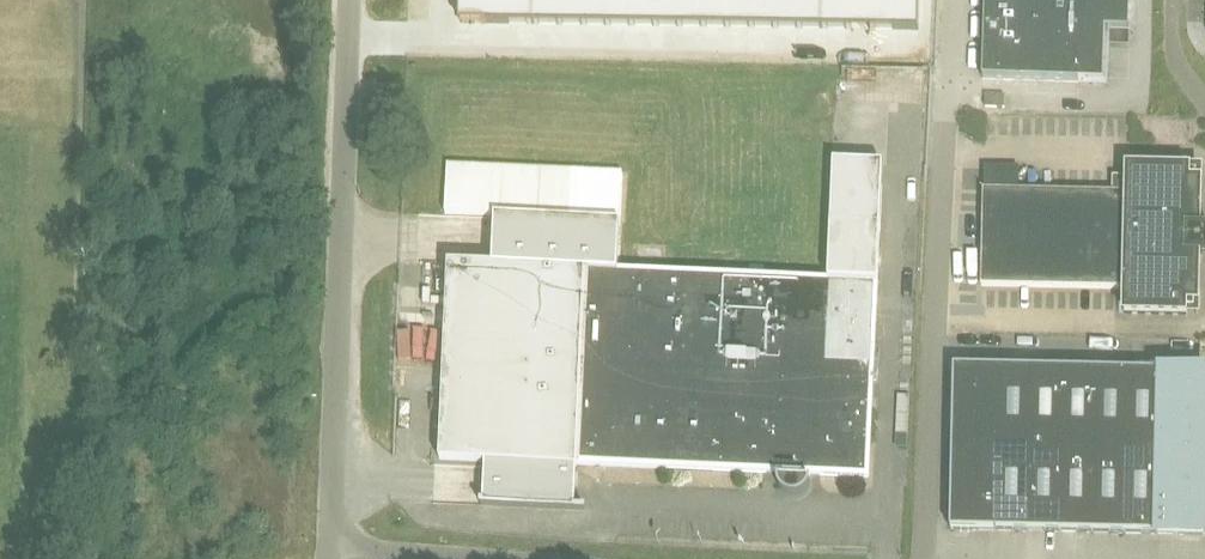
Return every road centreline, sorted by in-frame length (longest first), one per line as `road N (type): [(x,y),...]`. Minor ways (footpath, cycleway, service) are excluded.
road 1 (unclassified): [(926,558),(952,0)]
road 2 (unclassified): [(331,552),(354,0)]

